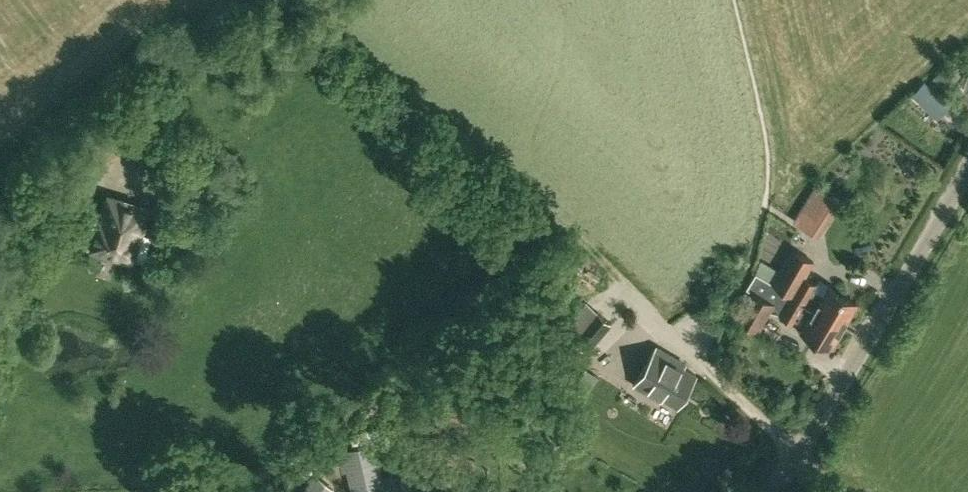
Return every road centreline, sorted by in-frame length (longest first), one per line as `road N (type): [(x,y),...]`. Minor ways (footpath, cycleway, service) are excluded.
road 1 (unclassified): [(772,491),(967,160)]
road 2 (track): [(0,324),(45,246),(117,175)]
road 3 (track): [(610,277),(721,384)]

